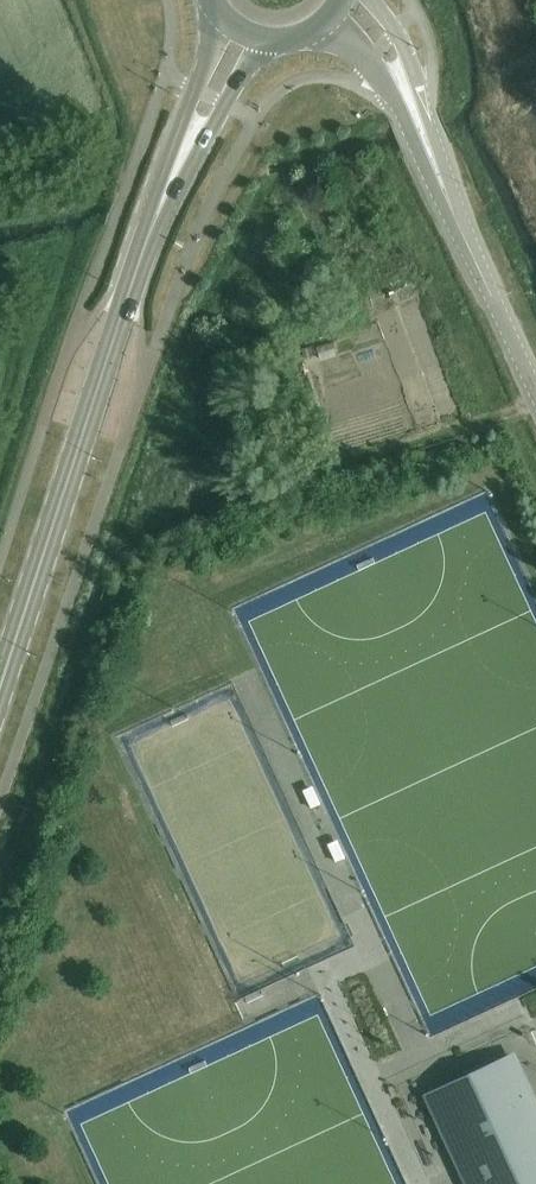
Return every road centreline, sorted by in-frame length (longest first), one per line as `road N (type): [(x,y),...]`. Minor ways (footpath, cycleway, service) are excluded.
road 1 (secondary): [(0,701),(145,266)]
road 2 (secondary): [(145,266),(273,41)]
road 3 (secondary): [(226,21),(178,145),(145,266)]
road 4 (residential): [(328,21),(372,61),(446,195)]
road 5 (residential): [(535,386),(446,195)]
road 6 (residential): [(446,195),(425,101),(382,0)]

